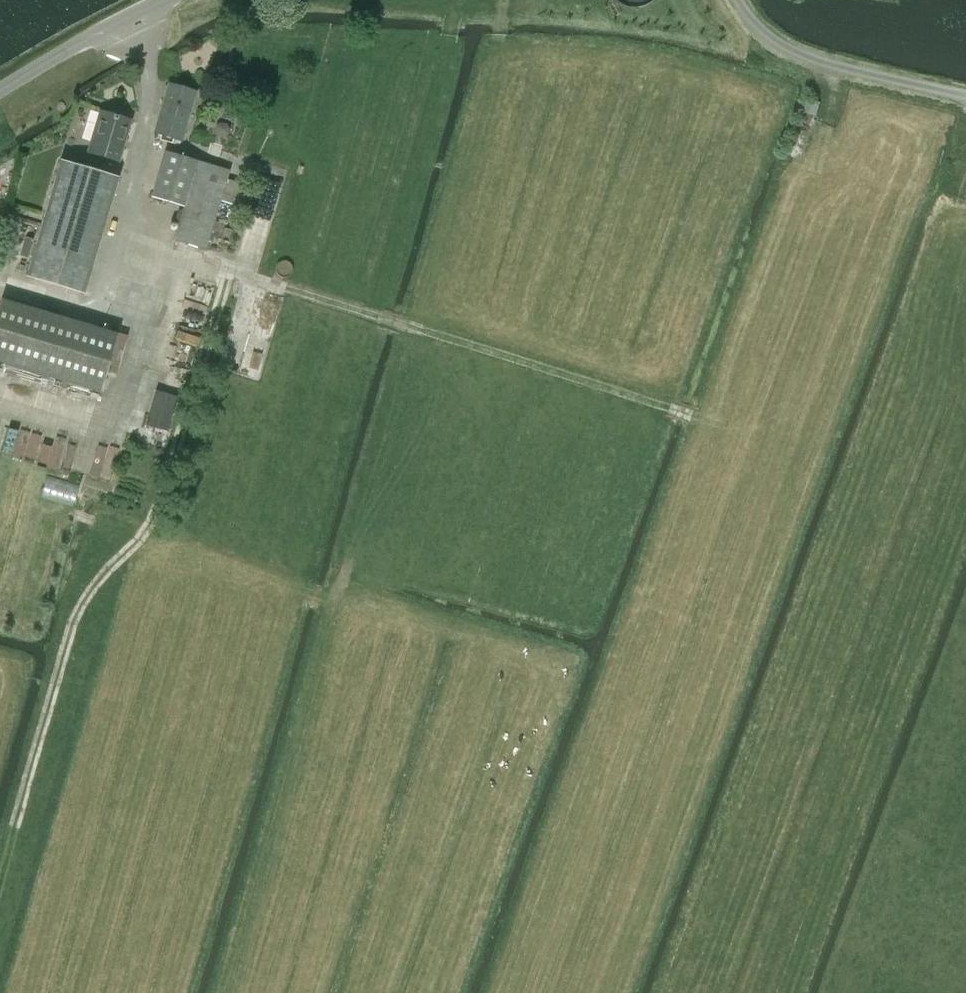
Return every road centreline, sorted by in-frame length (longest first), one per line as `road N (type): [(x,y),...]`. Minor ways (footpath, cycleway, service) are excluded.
road 1 (unclassified): [(965,97),(804,57),(756,26),(738,0)]
road 2 (unclassified): [(0,91),(181,0)]

